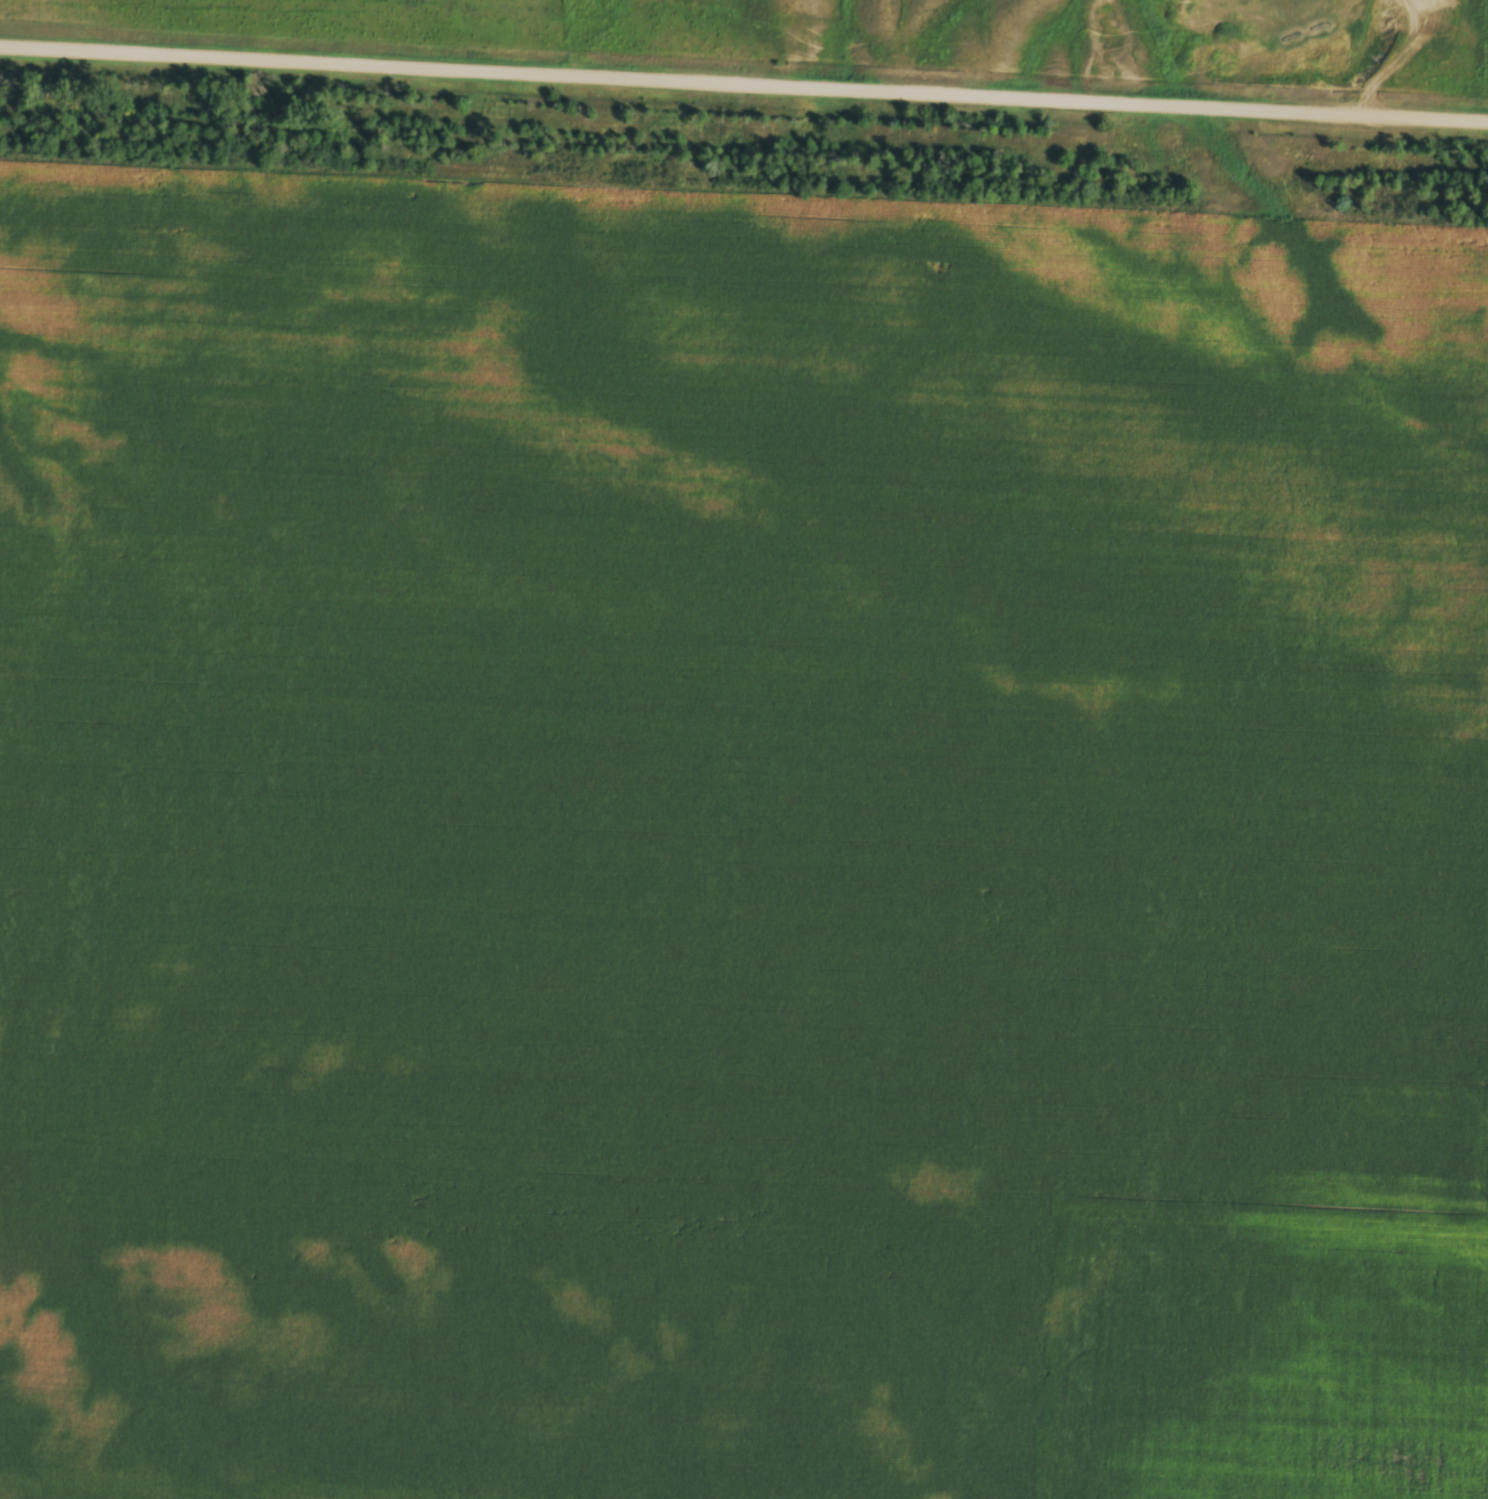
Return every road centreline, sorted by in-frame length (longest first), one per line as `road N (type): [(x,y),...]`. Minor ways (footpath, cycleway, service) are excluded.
road 1 (residential): [(1487,118),(0,46)]

